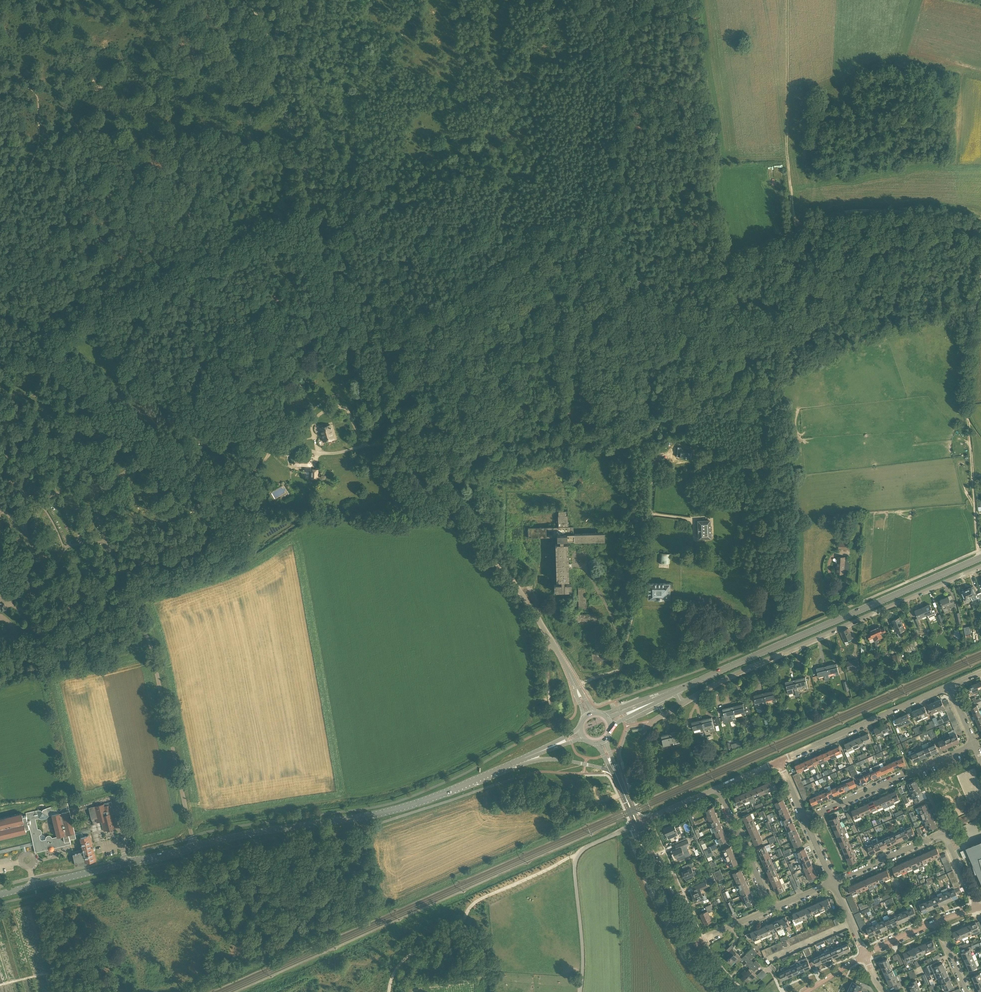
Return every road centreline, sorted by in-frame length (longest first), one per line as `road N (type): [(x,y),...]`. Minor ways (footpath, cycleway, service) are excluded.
road 1 (track): [(96,991),(179,988),(225,943),(289,931),(337,898),(364,894),(366,883),(312,847),(226,899)]
road 2 (unclassified): [(0,643),(101,607),(137,624),(152,649),(194,846)]
road 3 (secondary): [(677,691),(980,558)]
road 4 (residential): [(682,702),(980,565)]
road 5 (track): [(980,278),(965,398),(980,558)]
road 6 (secondary): [(194,846),(390,811),(466,784)]
road 7 (track): [(643,447),(653,474),(649,544),(621,661),(573,687)]
road 8 (track): [(731,259),(719,226),(698,69),(674,0)]
road 9 (unclassified): [(569,674),(522,594),(421,464)]
road 10 (track): [(581,852),(471,903),(460,932),(405,958),(389,991)]
road 11 (track): [(239,938),(224,897),(194,883),(139,883),(61,905)]
road 12 (track): [(121,611),(119,595),(129,587),(223,549),(242,525),(256,476)]
road 13 (track): [(315,203),(281,93),(281,0)]
road 14 (residential): [(832,883),(946,834),(976,908)]
road 15 (unclassified): [(580,991),(576,860),(637,824)]
road 16 (secondary): [(0,895),(194,846)]
road 17 (track): [(796,235),(862,210),(954,216),(980,237)]
road 18 (residential): [(778,762),(949,686)]
road 19 (residential): [(804,820),(975,745)]
road 20 (track): [(370,337),(315,203)]
road 21 (track): [(421,464),(370,337)]
road 22 (secondary): [(692,947),(637,824)]
road 23 (track): [(827,219),(814,201),(816,130),(828,94)]
road 24 (residential): [(772,908),(718,789)]
road 25 (secondary): [(580,727),(466,784)]
road 26 (track): [(56,881),(73,954),(97,991)]

